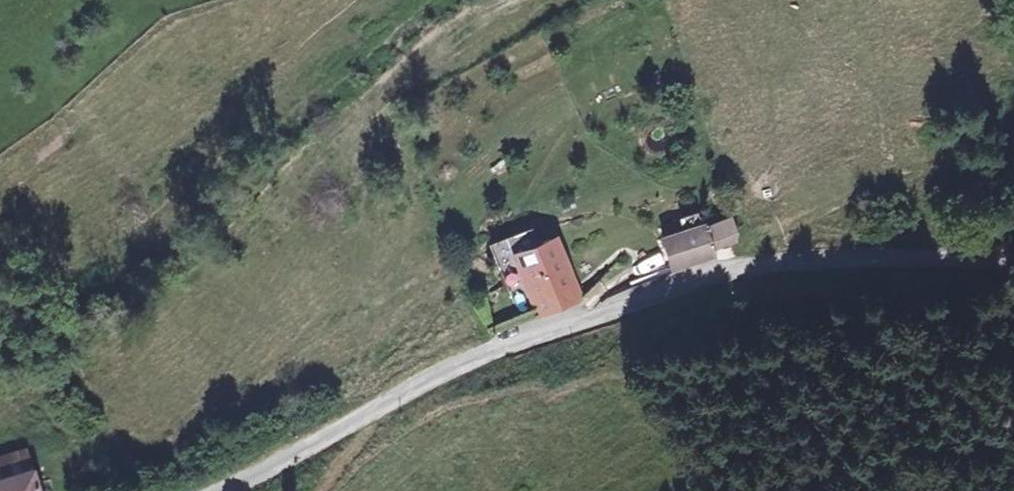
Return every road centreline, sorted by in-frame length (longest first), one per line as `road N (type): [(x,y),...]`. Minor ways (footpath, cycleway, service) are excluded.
road 1 (unclassified): [(224,490),(511,343),(693,281),(827,259),(1013,260)]

